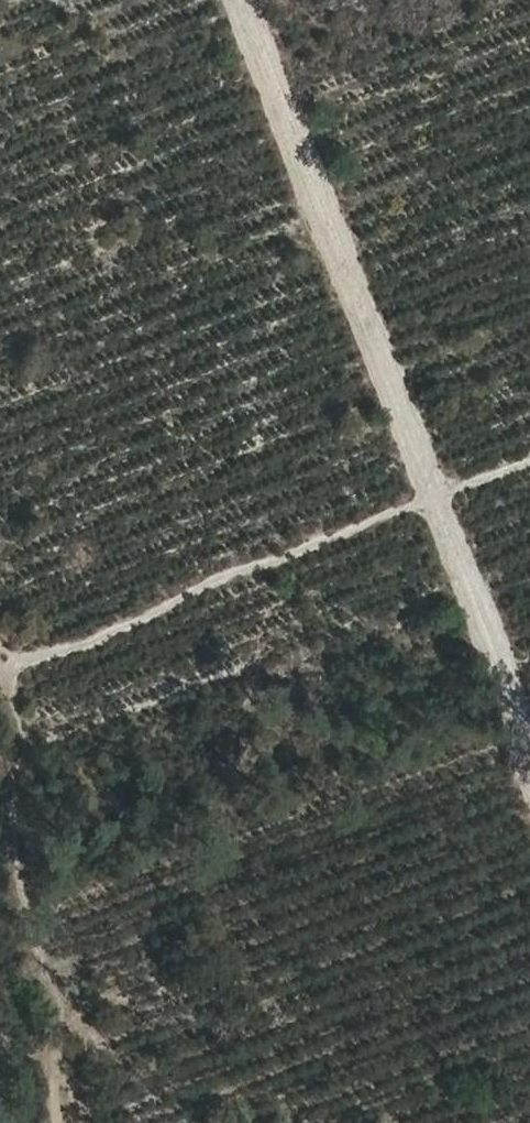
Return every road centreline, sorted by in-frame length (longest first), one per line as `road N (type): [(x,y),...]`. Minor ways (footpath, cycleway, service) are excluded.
road 1 (track): [(529,778),(235,0)]
road 2 (track): [(529,462),(0,667)]

